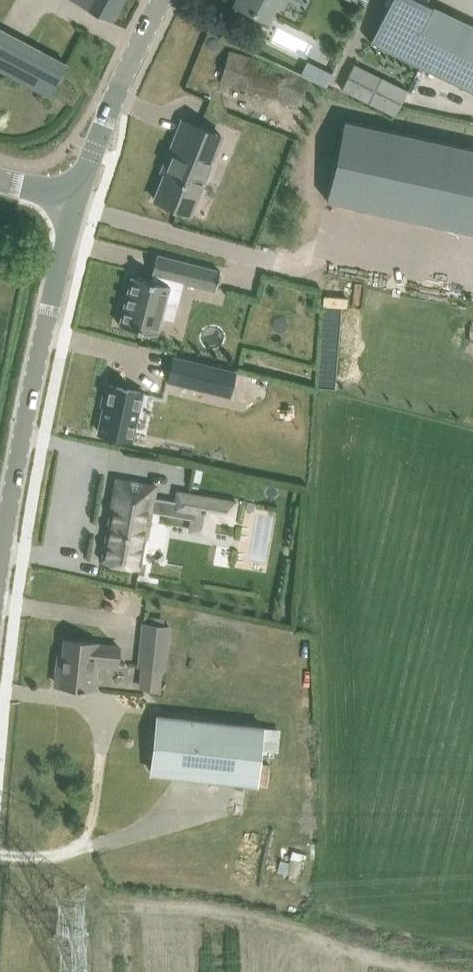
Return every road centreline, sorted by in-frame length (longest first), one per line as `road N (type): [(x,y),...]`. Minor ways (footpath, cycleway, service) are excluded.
road 1 (tertiary): [(0,573),(31,396),(77,201)]
road 2 (tertiary): [(77,201),(121,83),(163,0)]

